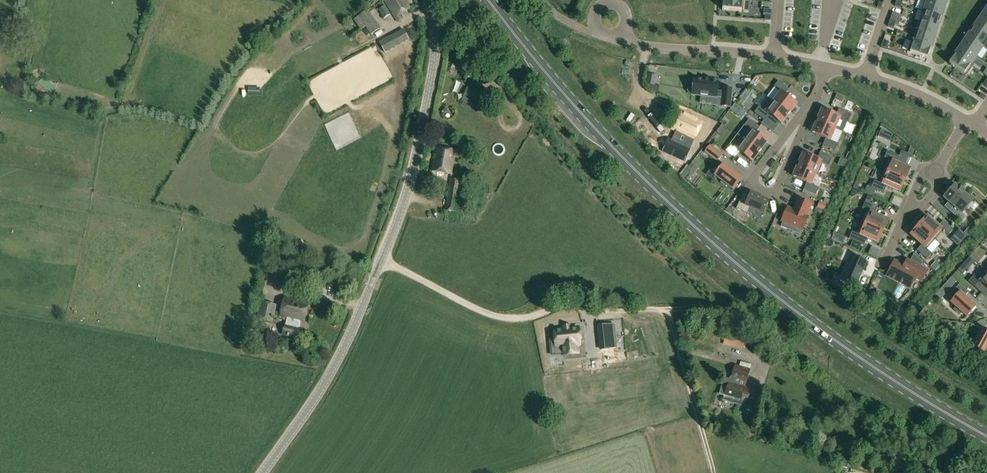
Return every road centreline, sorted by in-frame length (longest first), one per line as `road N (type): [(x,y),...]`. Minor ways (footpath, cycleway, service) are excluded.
road 1 (primary): [(986,436),(849,350),(730,258),(617,153),(488,0)]
road 2 (unclassified): [(384,259),(506,319),(569,305),(662,311),(715,472)]
road 3 (tertiary): [(384,259),(434,68),(429,0)]
road 4 (tertiary): [(262,472),(340,355),(384,259)]
road 5 (residential): [(808,110),(778,189),(759,191),(754,177),(796,123)]
road 6 (residential): [(773,57),(634,45)]

